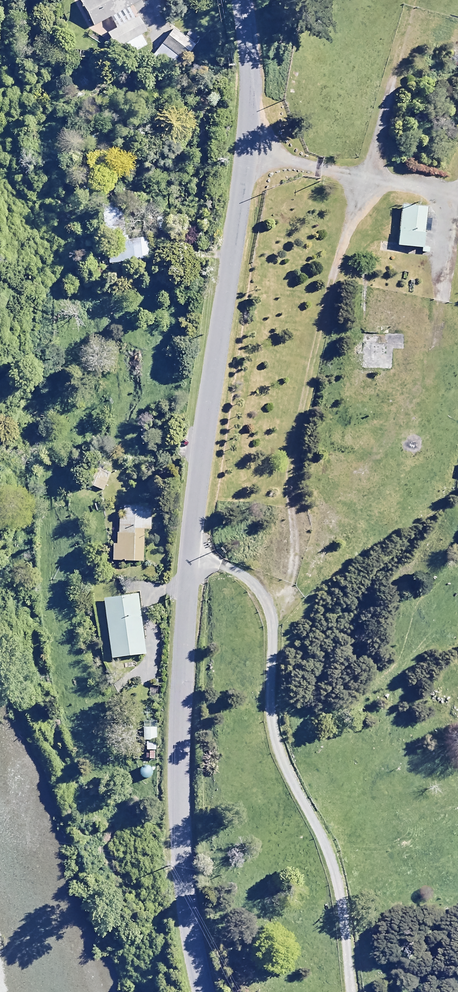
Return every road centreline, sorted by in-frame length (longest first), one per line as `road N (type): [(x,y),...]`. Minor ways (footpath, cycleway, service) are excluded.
road 1 (unclassified): [(243,0),(250,112),(194,536),(178,770),(179,846),(204,991)]

